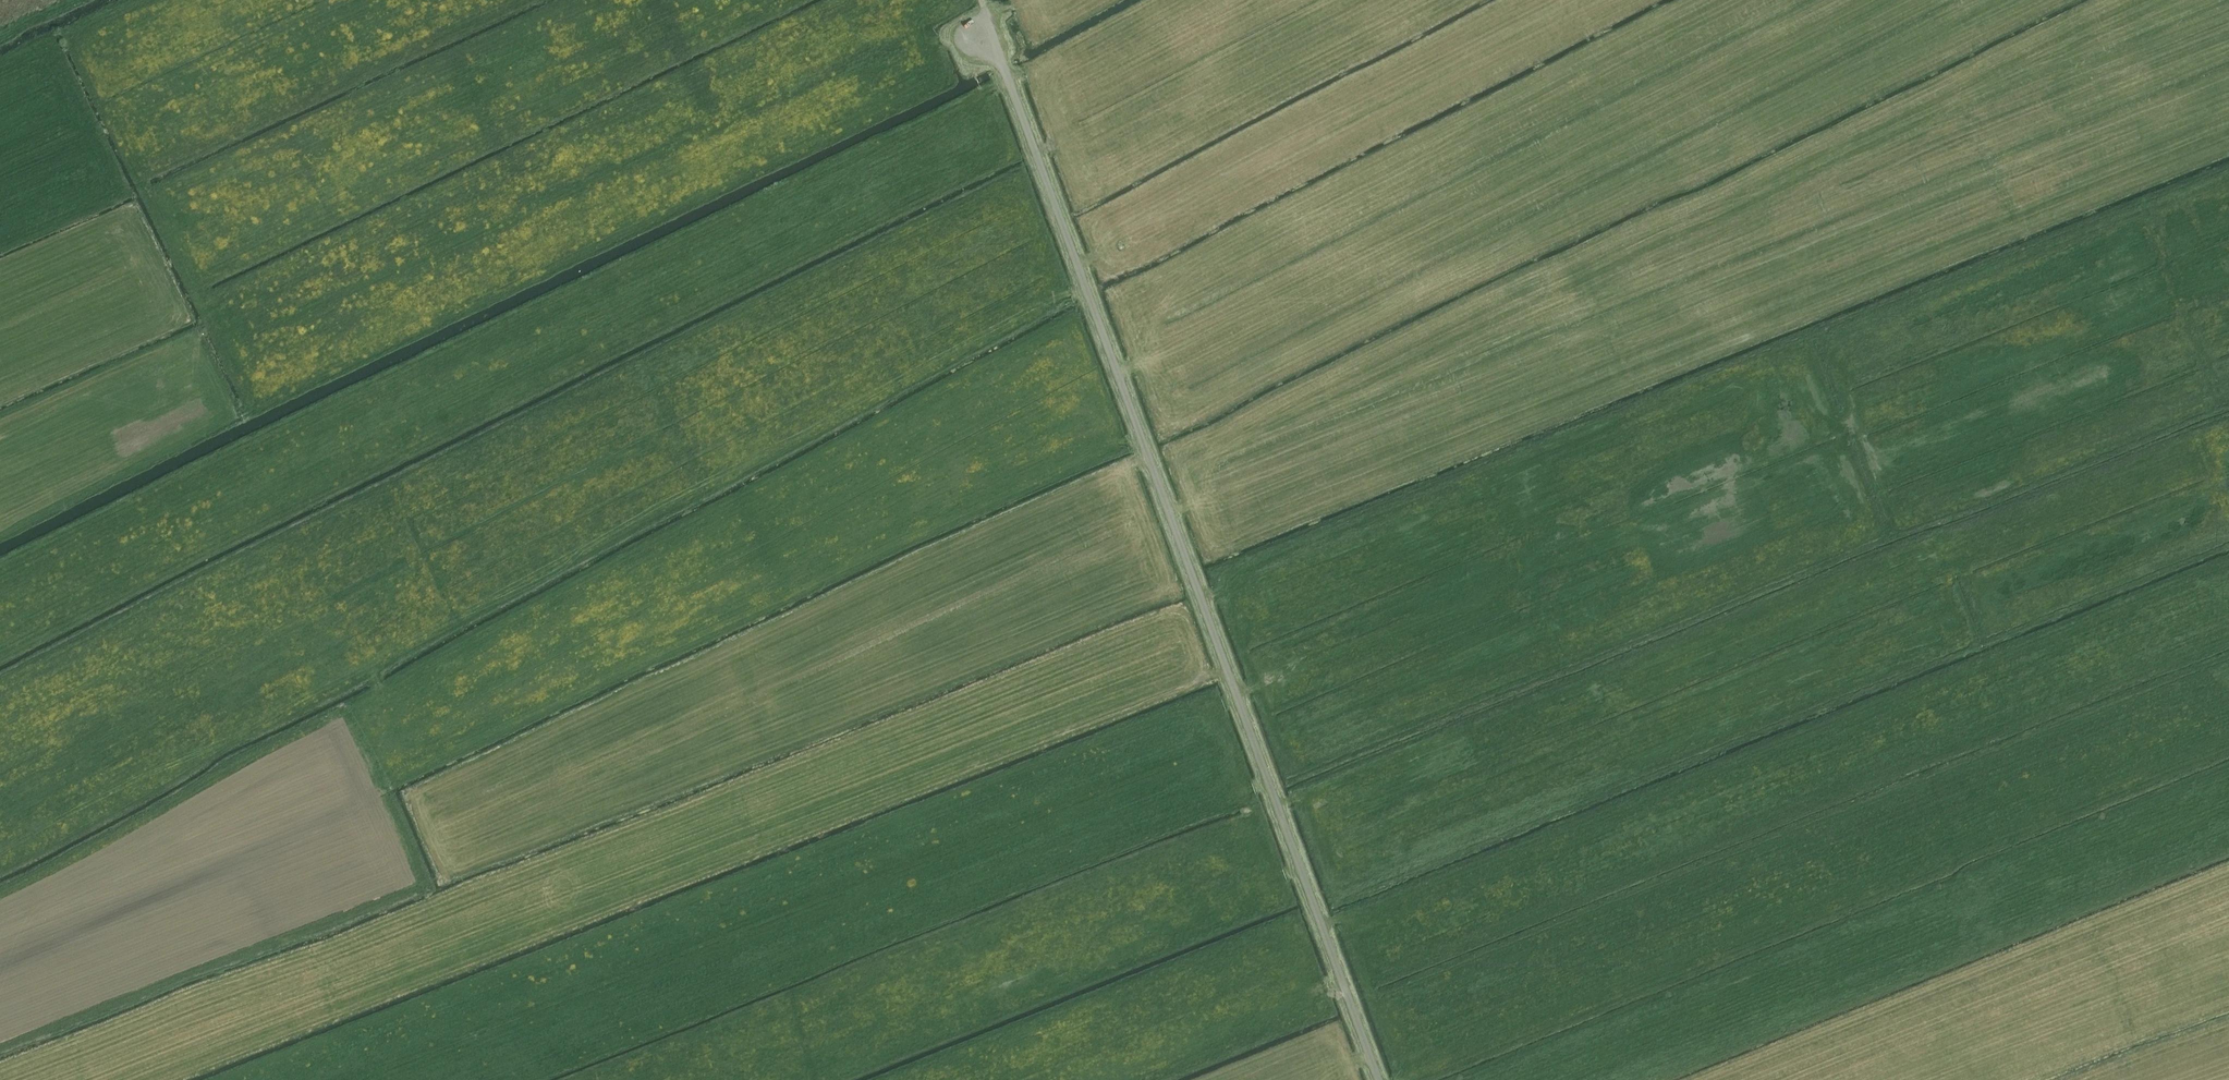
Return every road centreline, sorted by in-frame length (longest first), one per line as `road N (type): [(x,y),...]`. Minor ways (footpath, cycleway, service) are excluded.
road 1 (unclassified): [(1376,1079),(986,32)]

